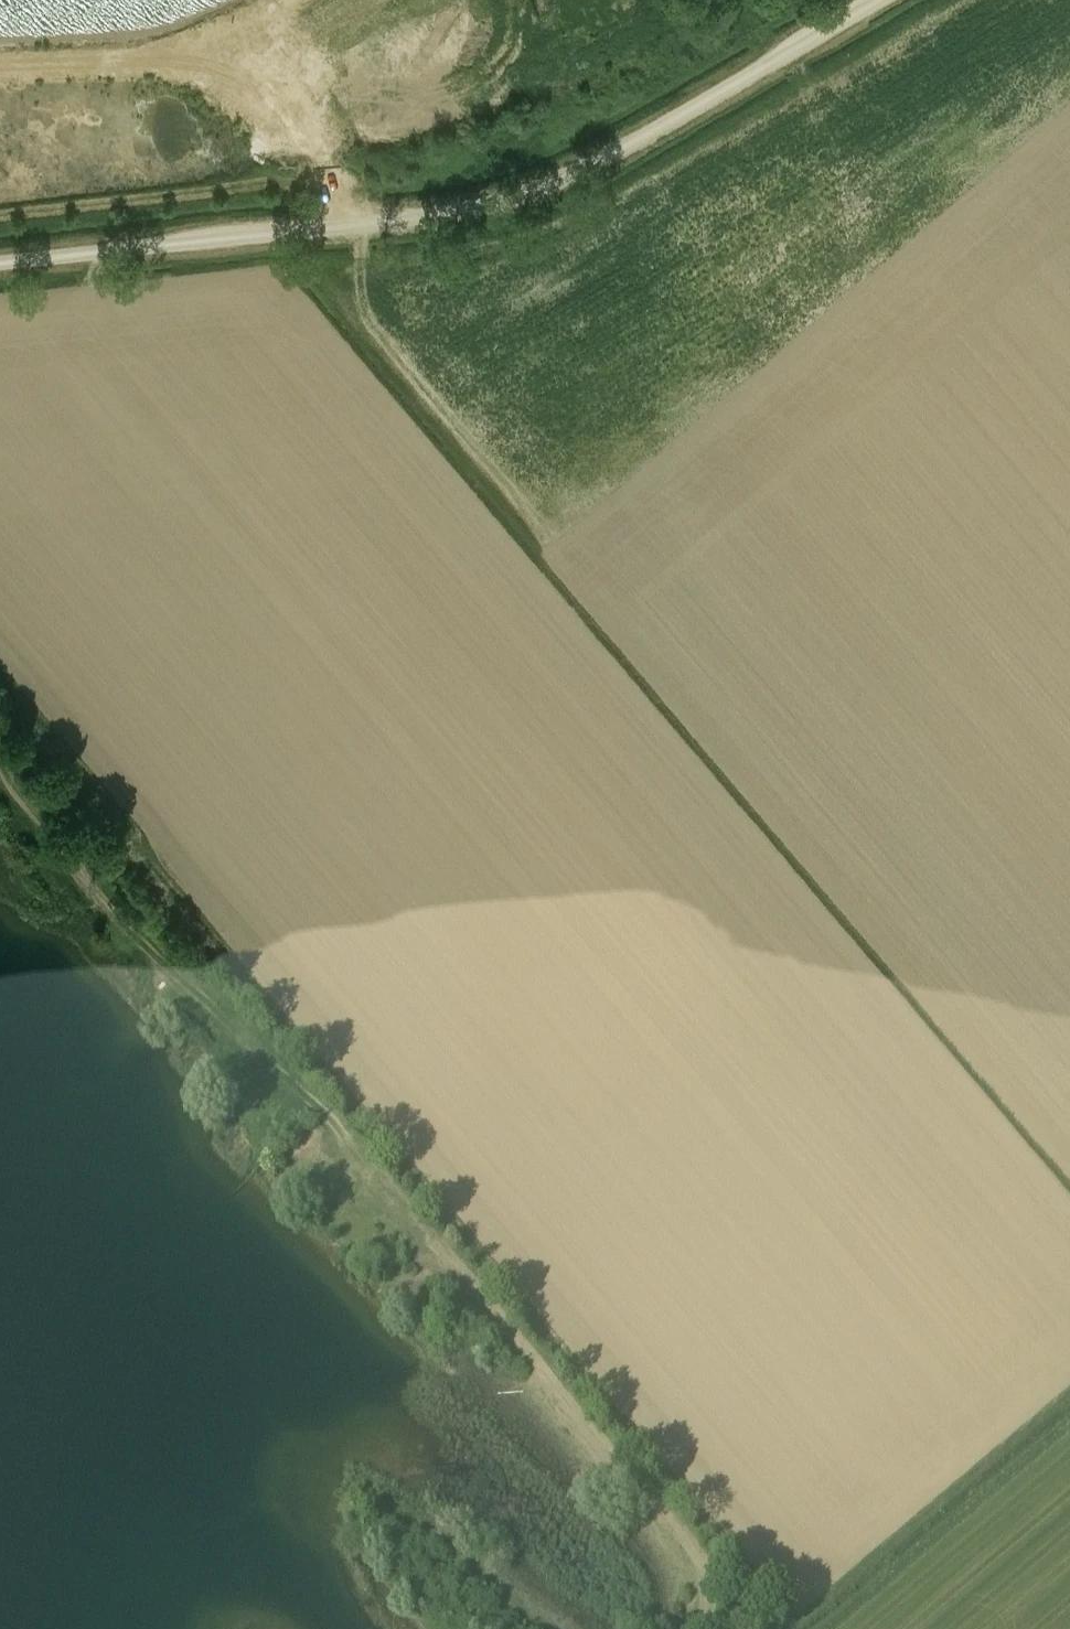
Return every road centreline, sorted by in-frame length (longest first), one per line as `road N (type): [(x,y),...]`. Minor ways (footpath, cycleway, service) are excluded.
road 1 (unclassified): [(0,265),(394,224),(533,190),(602,161),(882,0)]

